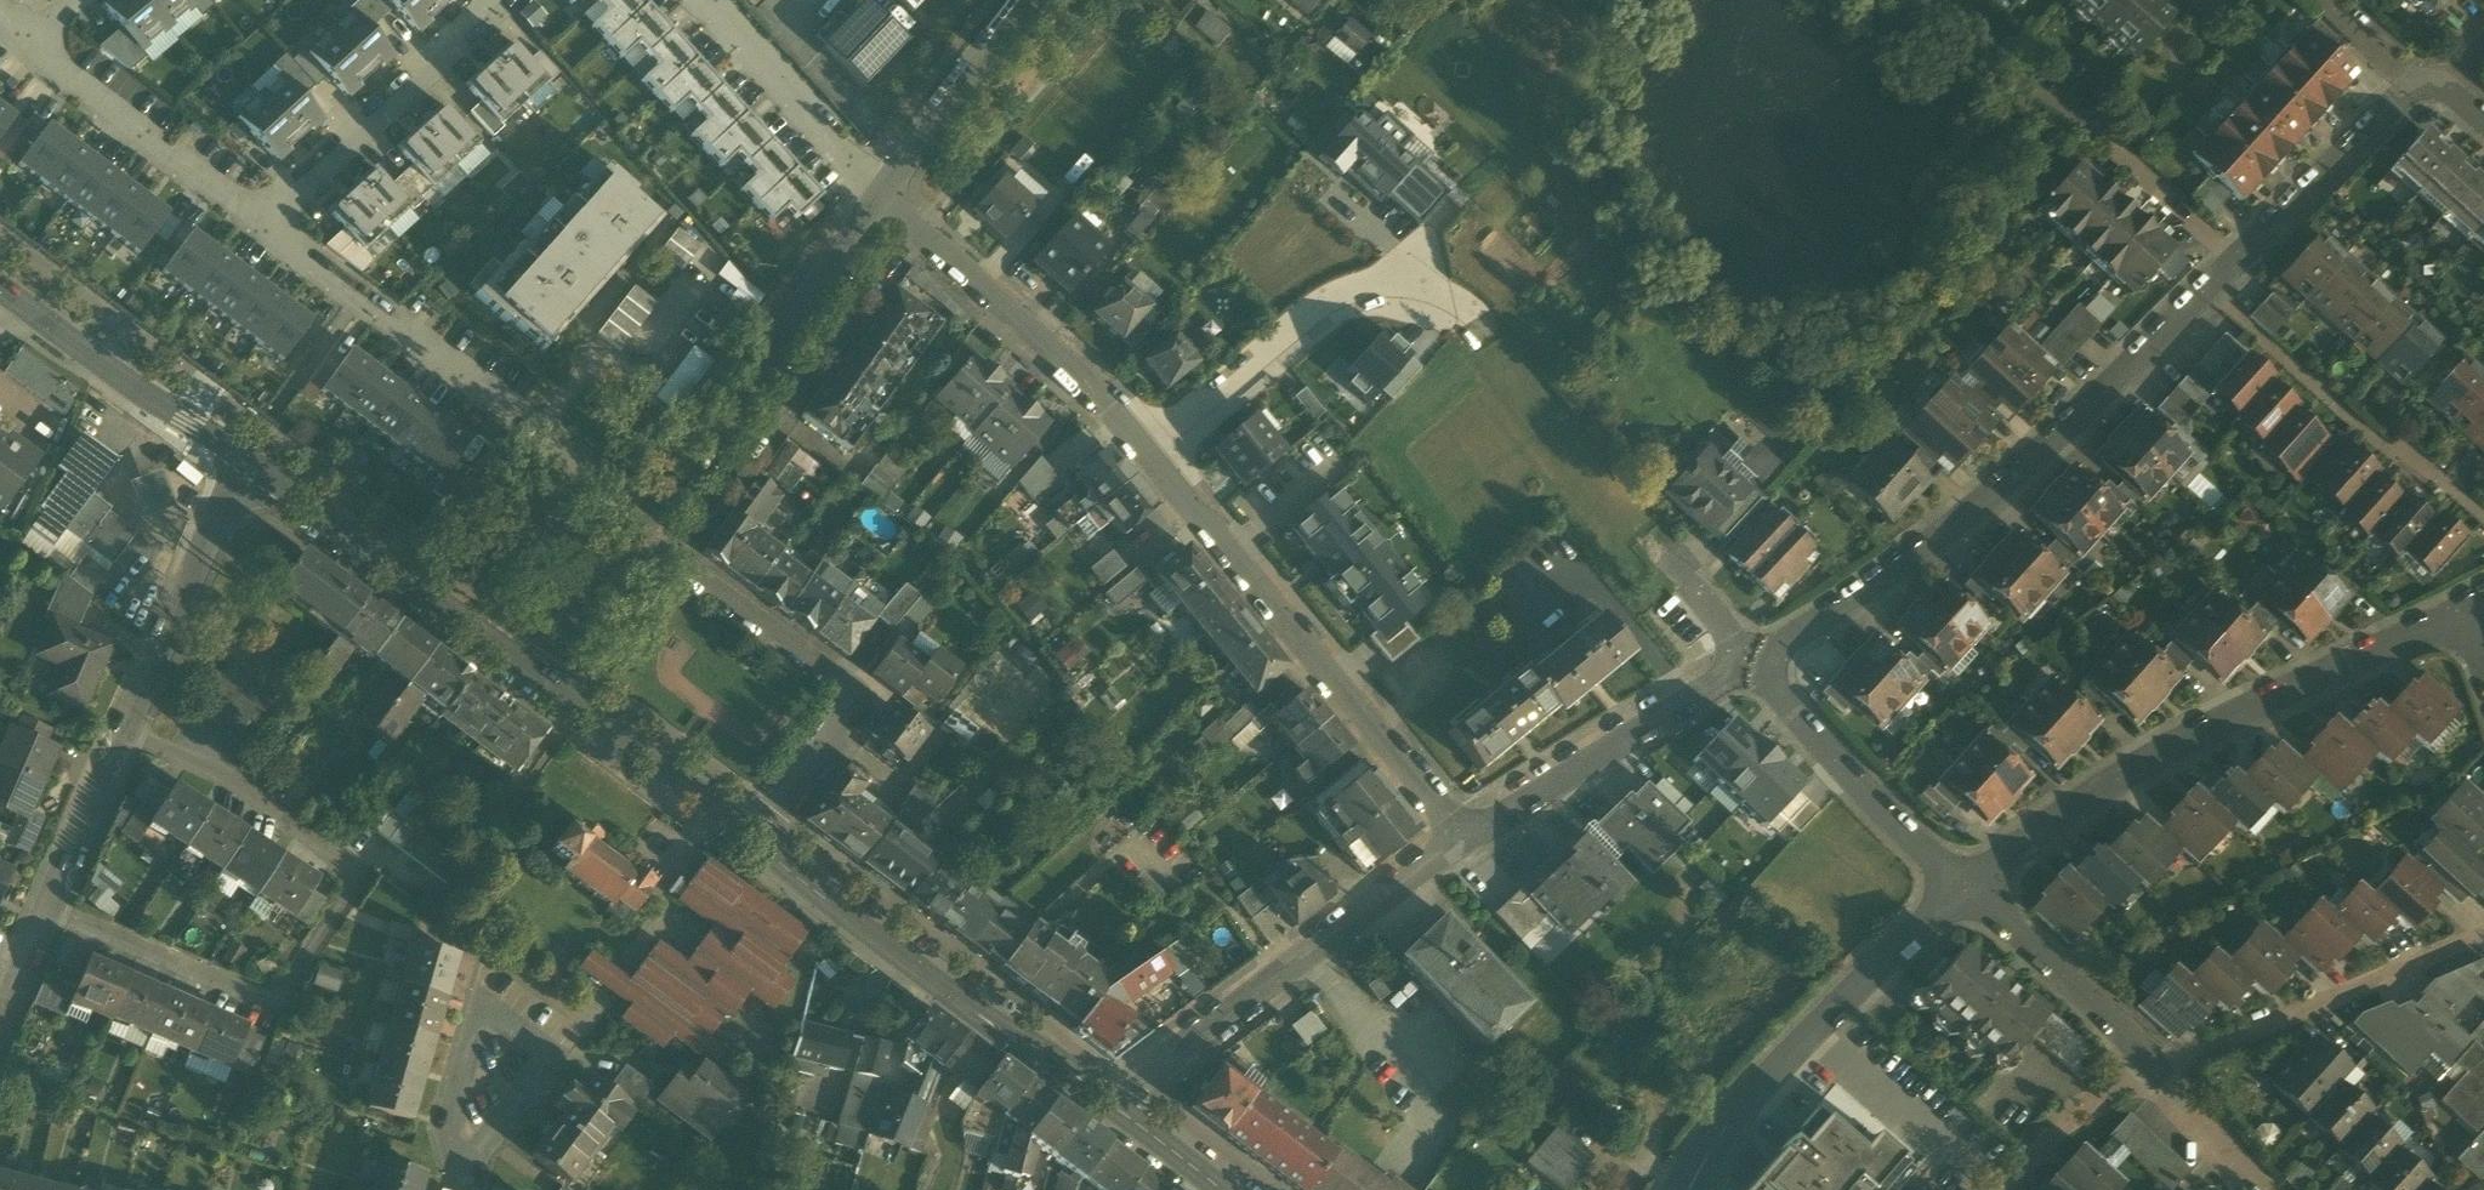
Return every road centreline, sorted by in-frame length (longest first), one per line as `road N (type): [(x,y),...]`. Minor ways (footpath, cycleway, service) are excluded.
road 1 (residential): [(1965,889),(1843,773),(1780,694),(1775,675),(1791,632),(1978,506),(2387,113),(2430,86)]
road 2 (residential): [(124,735),(241,785),(359,876),(275,1006),(47,908)]
road 3 (residential): [(1965,889),(2140,766),(2464,608)]
road 4 (residential): [(1150,455),(1467,837)]
road 5 (residential): [(258,220),(643,504)]
road 6 (residential): [(1105,1100),(1467,837)]
road 7 (residential): [(1467,837),(1711,689),(1729,661),(1730,634),(1670,557)]
road 8 (secondary): [(1105,1100),(755,835)]
road 9 (residential): [(1698,1189),(1736,1115),(1965,889)]
road 10 (residential): [(678,555),(919,231)]
road 11 (residential): [(755,835),(855,707),(850,682),(678,555)]
road 12 (residential): [(880,190),(643,504)]
road 13 (residential): [(468,1173),(551,1056),(481,1005),(450,1124)]
road 14 (residential): [(2483,936),(2160,1072)]
road 15 (secondary): [(519,661),(247,460)]
road 16 (residential): [(1150,455),(1333,303),(1430,290)]
road 17 (residential): [(258,220),(503,0)]
road 18 (residential): [(919,231),(1150,455)]
road 19 (residential): [(247,460),(124,735)]
road 20 (residential): [(21,41),(258,220)]
road 21 (secondary): [(755,835),(519,661)]
road 22 (secondary): [(247,460),(16,298)]
road 23 (residential): [(2160,1072),(1965,889)]
road 24 (residential): [(880,190),(706,0)]
road 25 (residential): [(1022,0),(880,190)]
road 26 (residential): [(2160,1072),(2044,1134),(1986,1189)]
road 27 (residential): [(124,735),(47,908)]
road 28 (residential): [(631,520),(519,661)]
road 29 (residential): [(2257,1189),(2160,1072)]
road 30 (secondary): [(1223,1189),(1105,1100)]
road 31 (residential): [(2430,86),(2394,68),(2324,0)]

